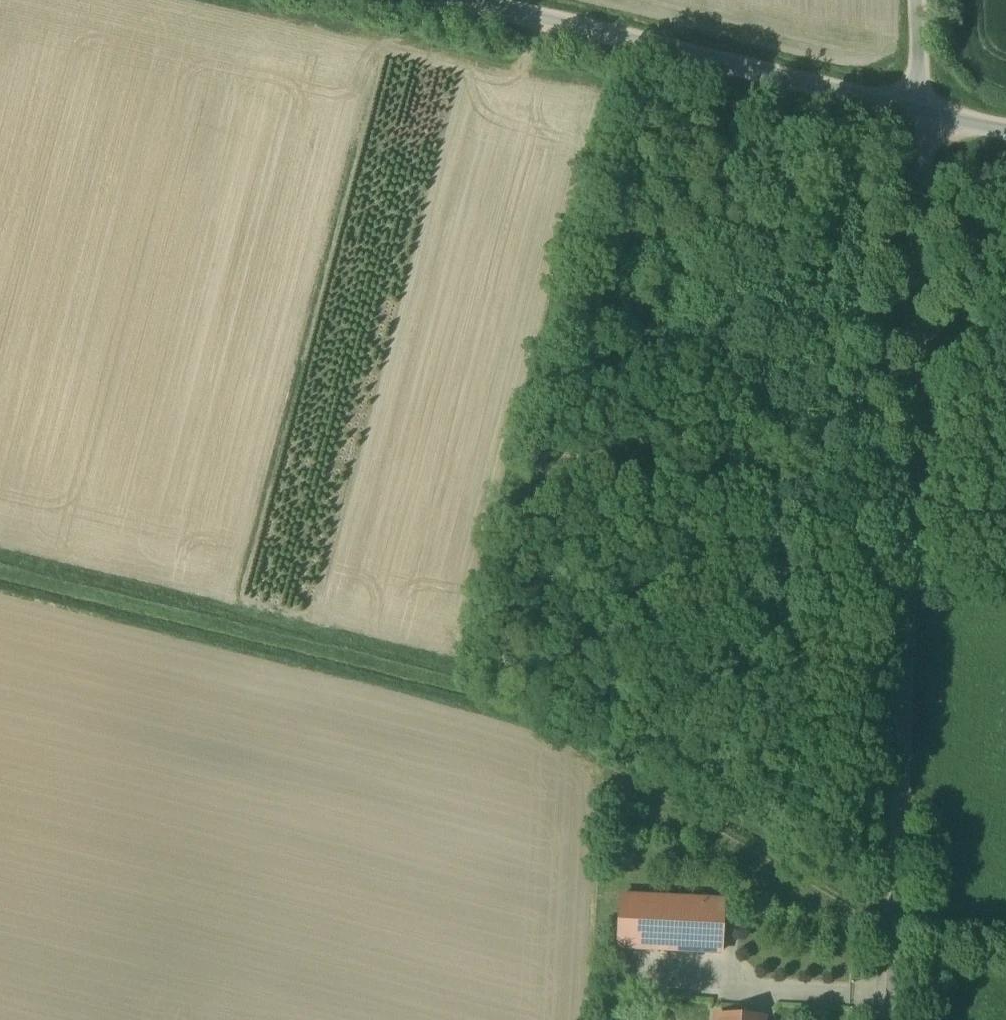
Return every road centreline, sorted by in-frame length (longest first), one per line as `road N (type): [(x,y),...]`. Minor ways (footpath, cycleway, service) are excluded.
road 1 (unclassified): [(891,1019),(922,113)]
road 2 (unclassified): [(922,113),(466,0)]

